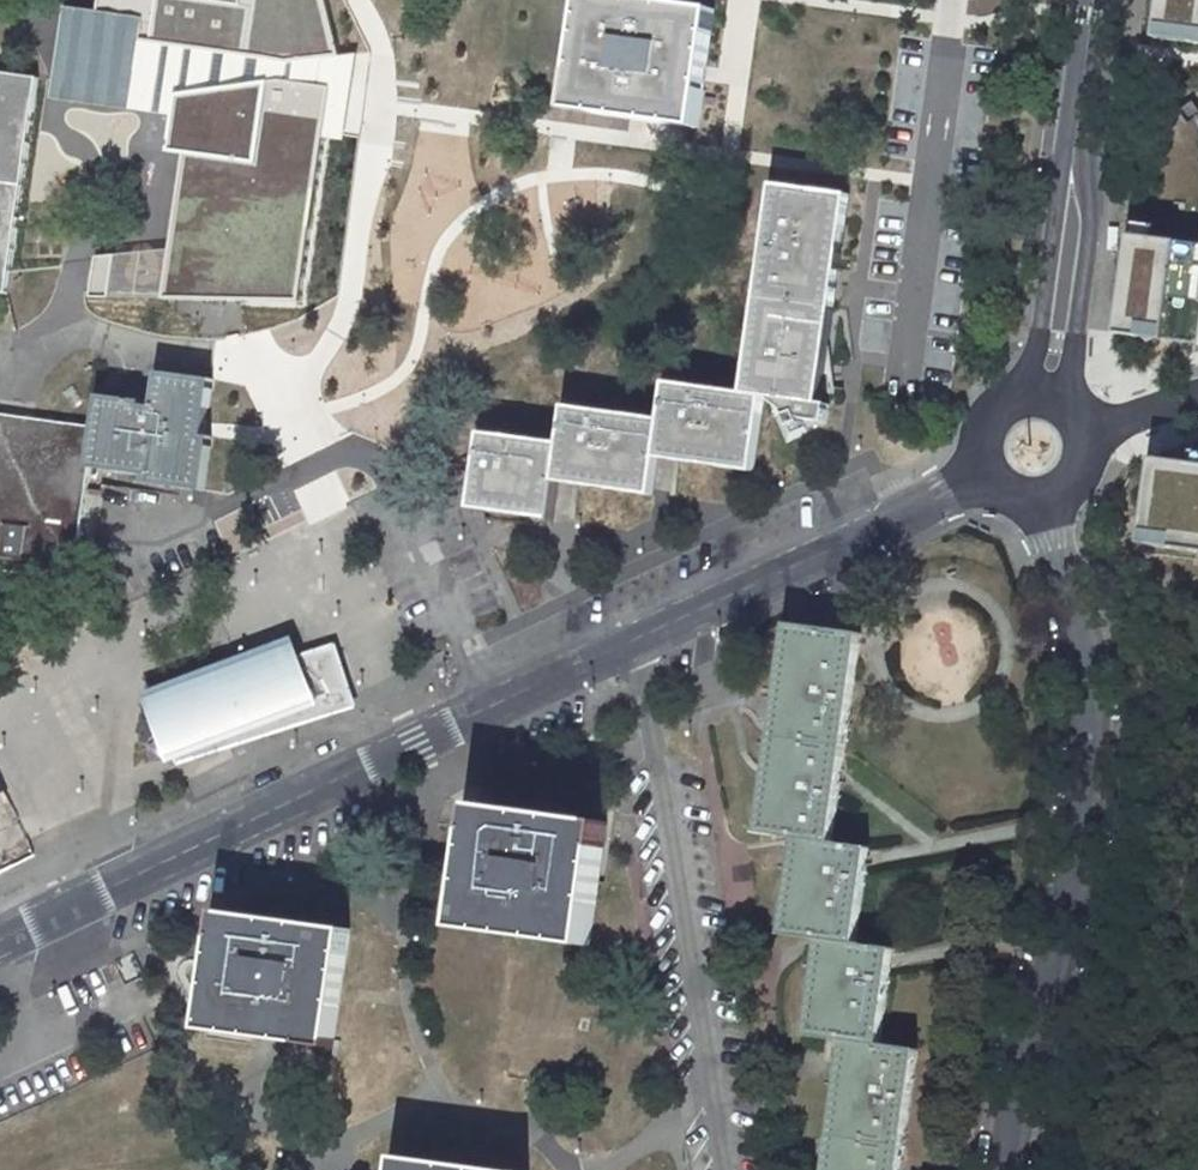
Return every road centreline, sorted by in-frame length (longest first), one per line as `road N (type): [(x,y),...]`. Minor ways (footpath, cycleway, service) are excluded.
road 1 (unclassified): [(0,936),(633,639)]
road 2 (residential): [(1039,498),(1077,608),(1092,690),(1089,742),(1085,795),(1005,1169)]
road 3 (residential): [(633,639),(725,1169)]
road 4 (unclassified): [(633,639),(988,472)]
road 5 (unclassified): [(1037,400),(1068,265),(1073,138)]
road 6 (unclassified): [(1073,138),(1091,0)]
road 7 (residential): [(1073,138),(942,100)]
road 8 (residential): [(1080,440),(1197,395)]

